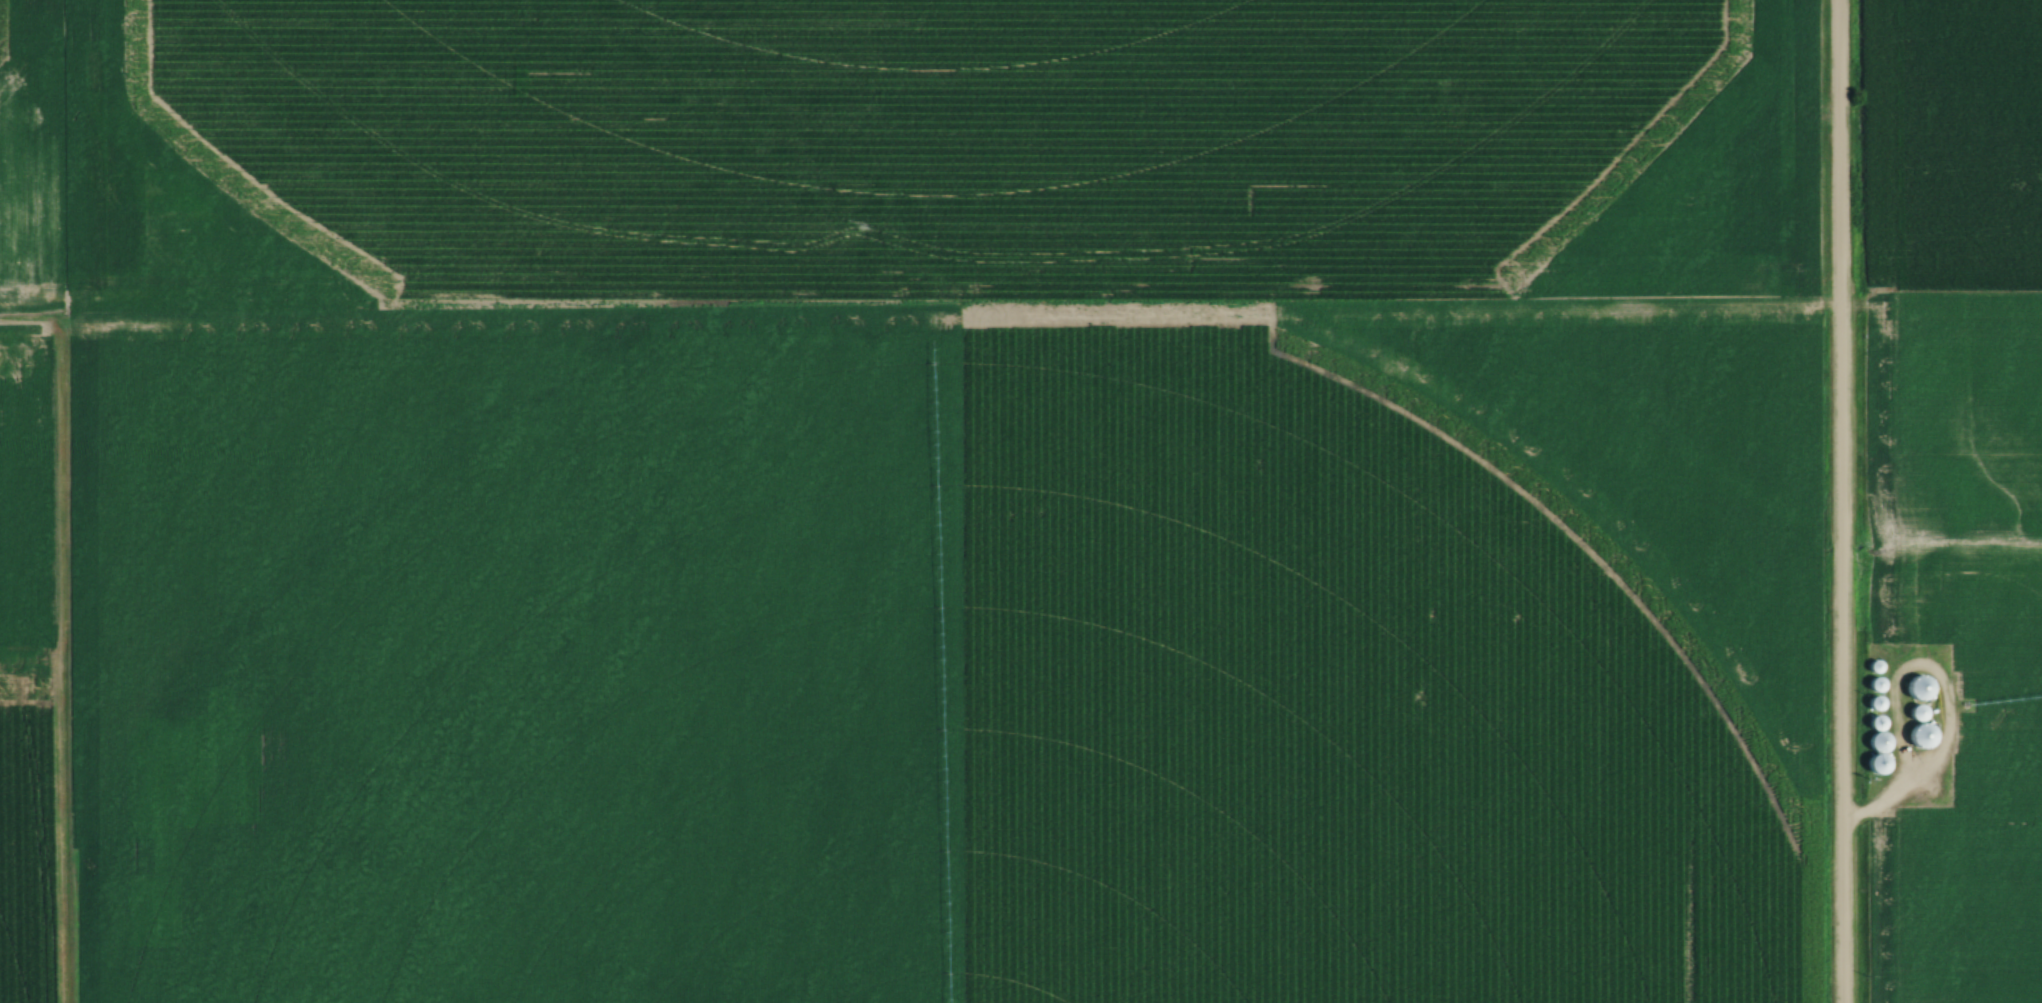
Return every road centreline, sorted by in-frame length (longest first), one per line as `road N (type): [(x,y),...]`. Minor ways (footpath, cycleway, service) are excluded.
road 1 (residential): [(1841,1002),(1836,0)]

